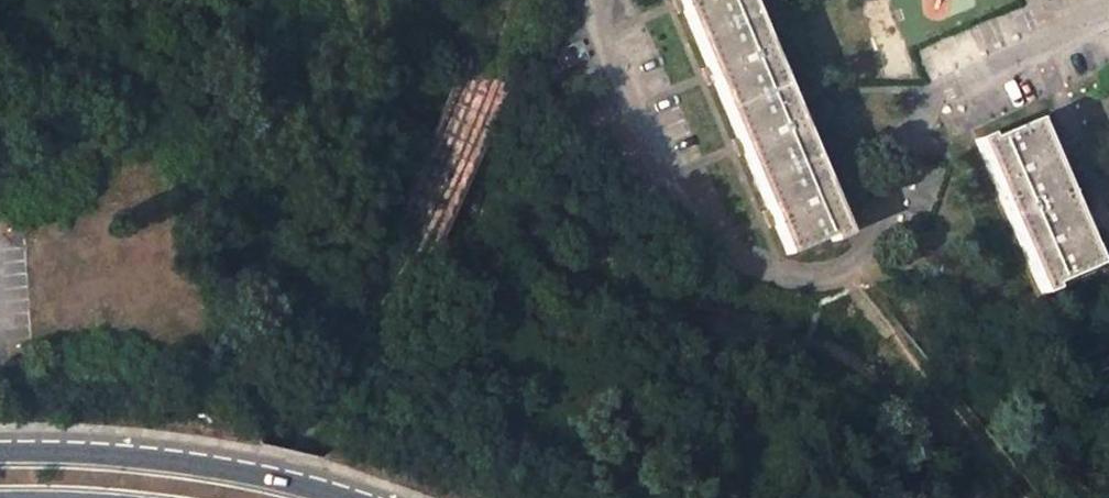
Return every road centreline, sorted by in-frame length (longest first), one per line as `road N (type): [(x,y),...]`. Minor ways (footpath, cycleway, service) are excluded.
road 1 (residential): [(599,0),(605,39),(683,218),(711,246),(744,262),(819,279),(863,263),(886,226),(926,103),(1108,18)]
road 2 (secondary): [(363,497),(320,484),(128,458),(0,458)]

